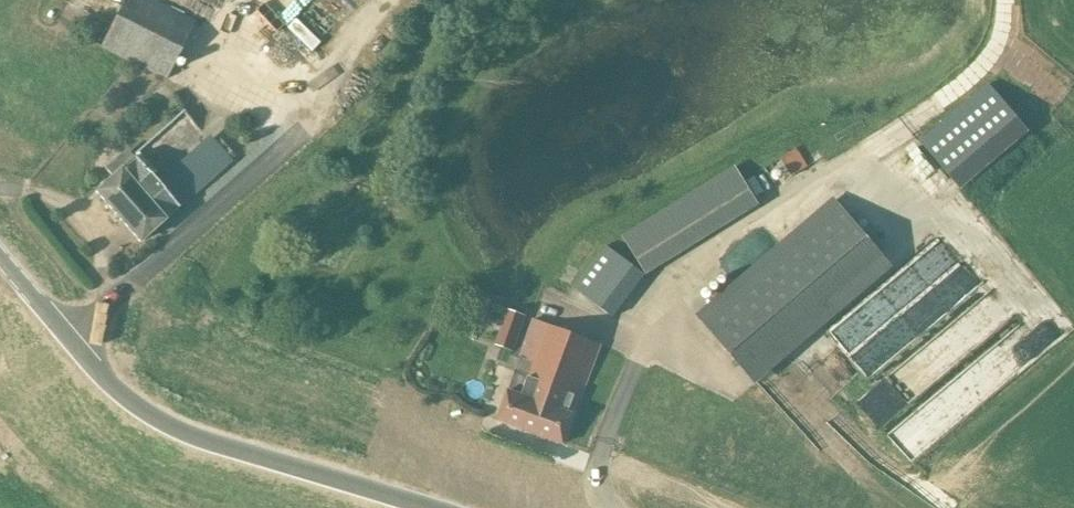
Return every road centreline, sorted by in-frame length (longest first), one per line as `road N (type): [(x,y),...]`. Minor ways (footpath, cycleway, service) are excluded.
road 1 (unclassified): [(425,507),(145,413),(101,376),(0,256)]
road 2 (track): [(0,368),(97,464),(167,507)]

